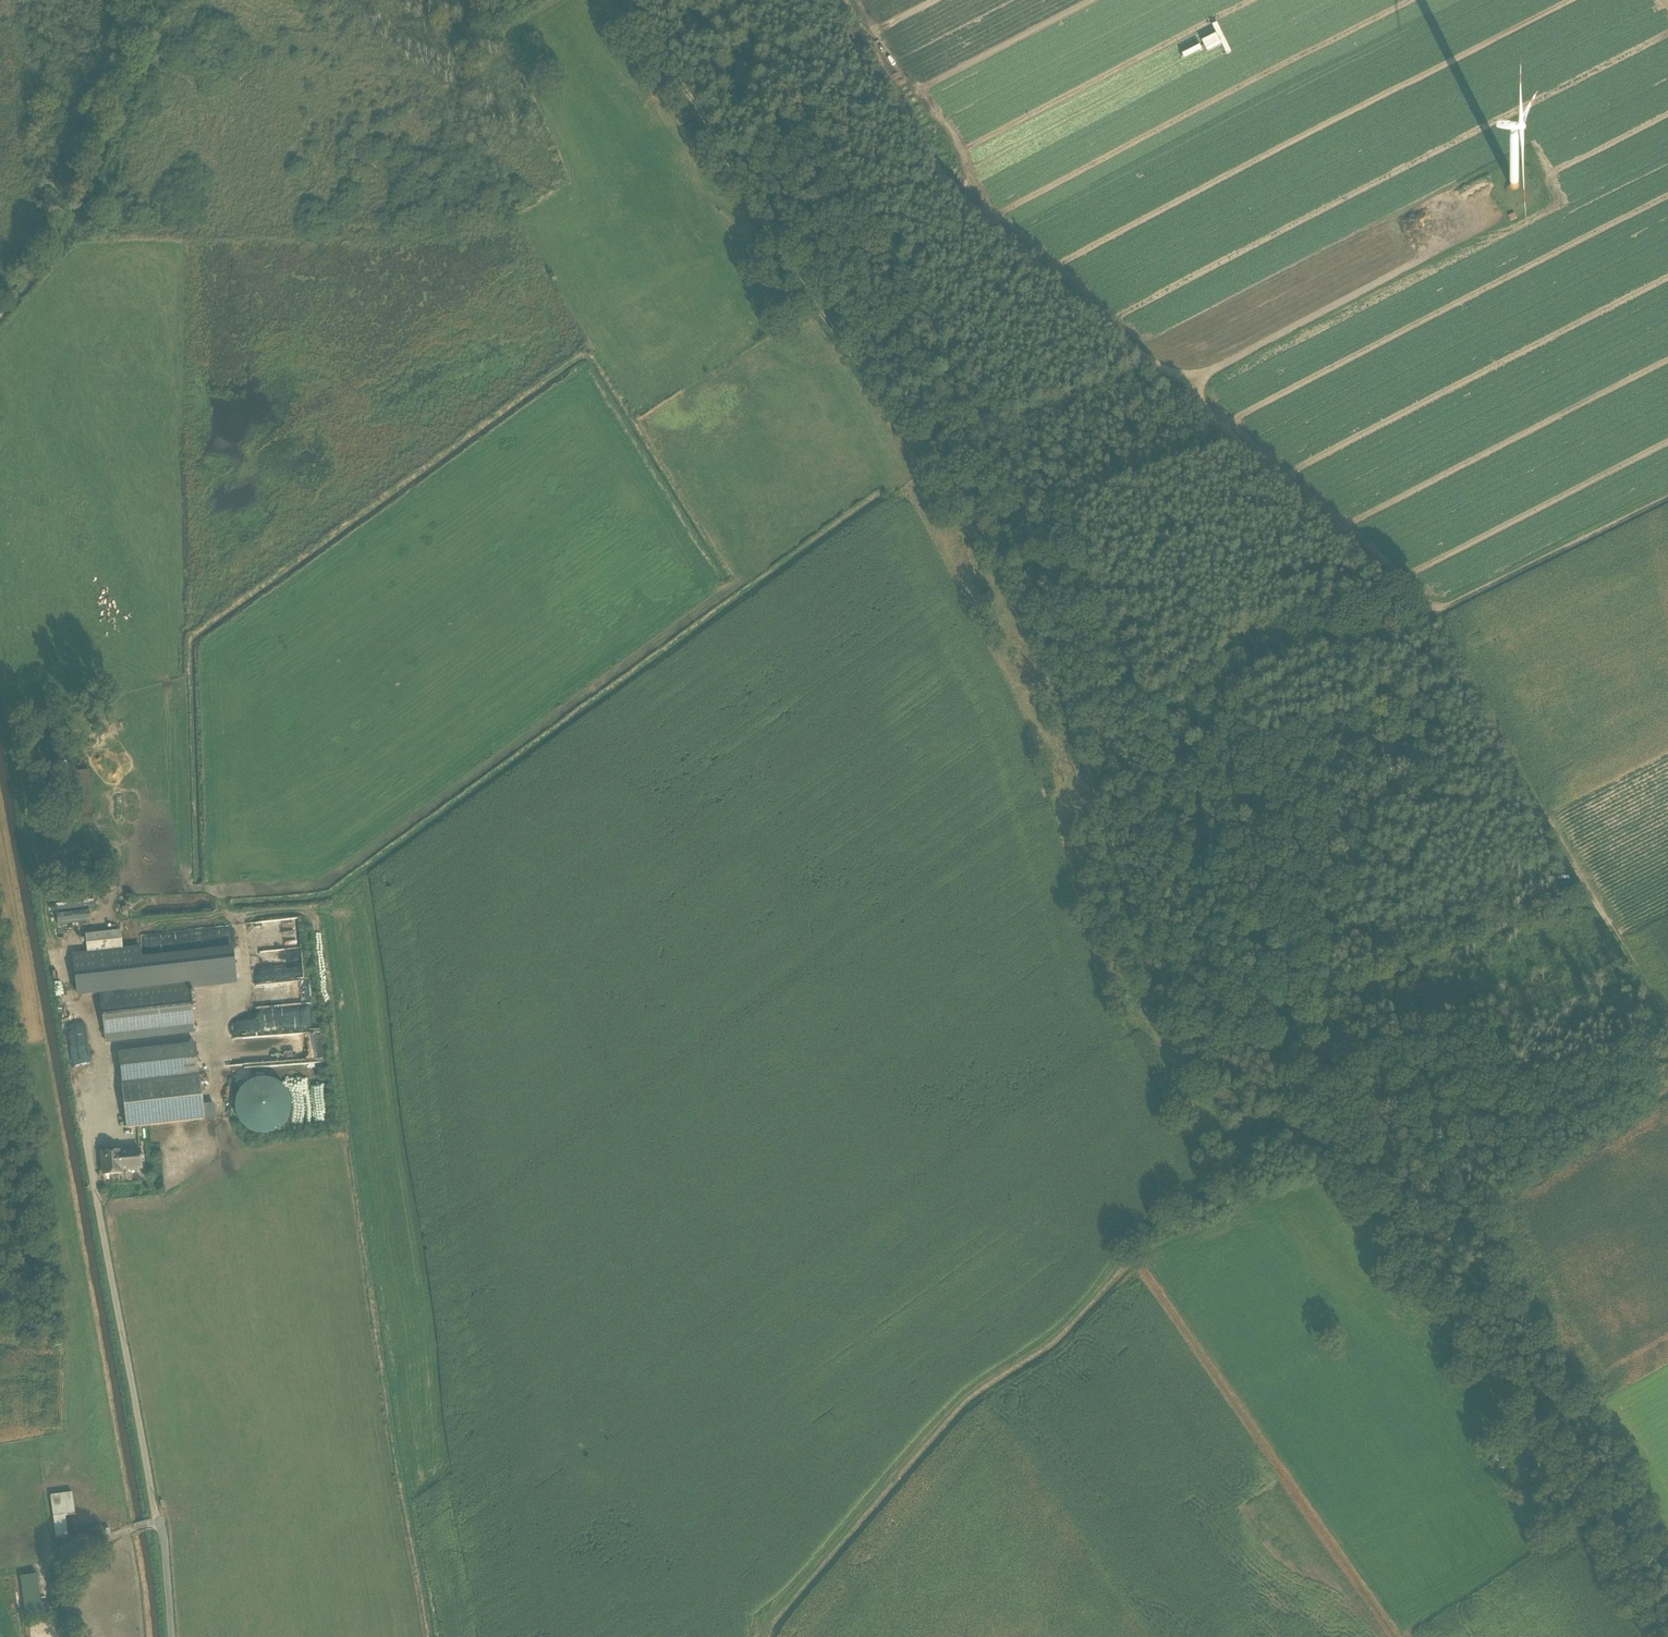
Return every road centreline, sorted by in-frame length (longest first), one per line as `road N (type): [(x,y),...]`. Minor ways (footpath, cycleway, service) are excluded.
road 1 (track): [(1650,1636),(1621,1559),(1496,1363),(1333,1158),(1294,1033),(1159,925),(1104,830),(1066,704),(969,505),(904,438),(815,310),(621,0)]
road 2 (track): [(1430,625),(946,190),(841,0)]
road 3 (track): [(1333,1158),(1161,1221),(1047,1341),(963,1393),(757,1636)]
road 4 (track): [(989,545),(1061,546),(1083,568),(1169,744),(1184,749),(1430,625)]
road 5 (track): [(1667,1034),(1430,625)]
road 6 (track): [(158,1521),(88,1156),(106,1111)]
road 7 (track): [(0,317),(74,228),(94,187),(146,0)]
road 8 (track): [(1177,396),(1491,235)]
road 9 (track): [(1282,1017),(1593,905)]
road 10 (track): [(1667,505),(1430,625)]
road 11 (track): [(158,1521),(73,1553),(60,1570),(69,1636)]

